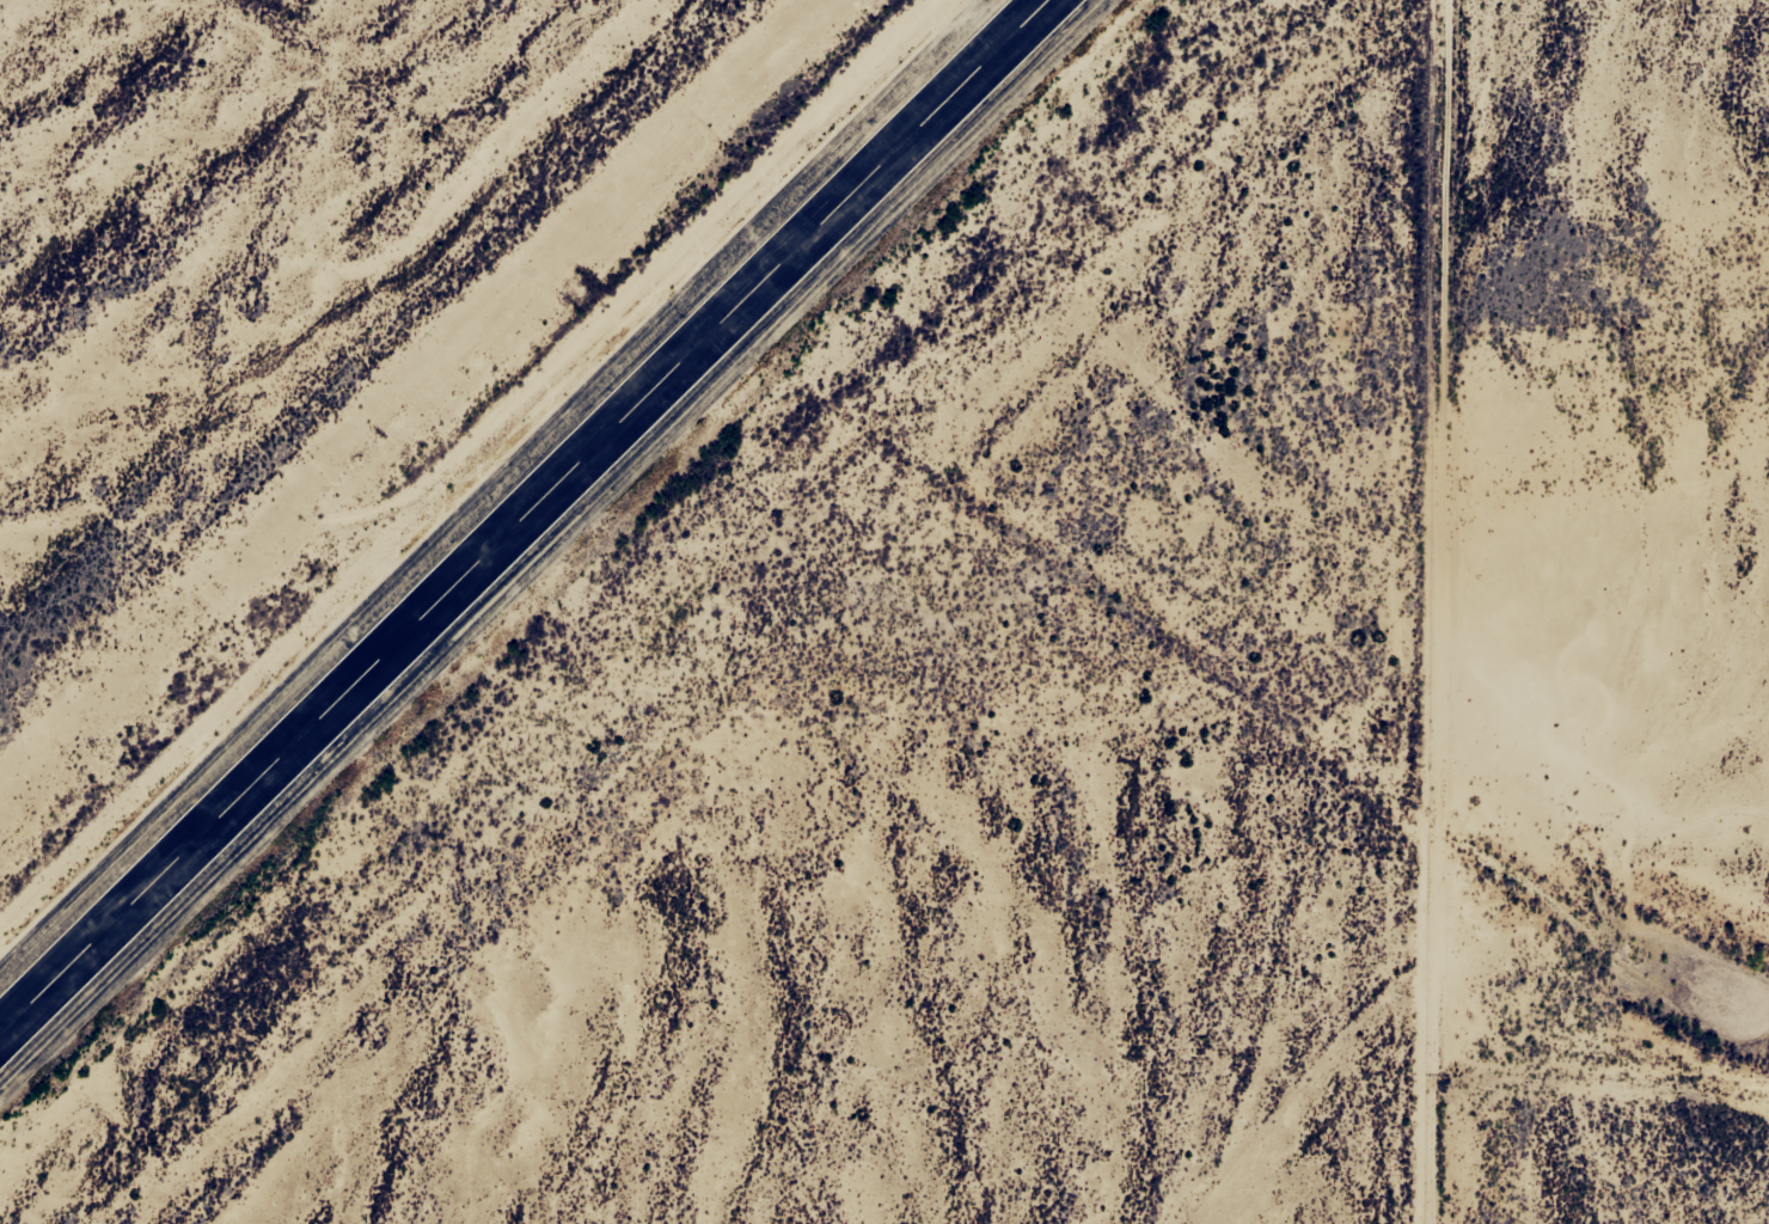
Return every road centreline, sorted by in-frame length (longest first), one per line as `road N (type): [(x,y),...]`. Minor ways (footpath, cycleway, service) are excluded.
road 1 (track): [(1428,0),(1400,1223)]

